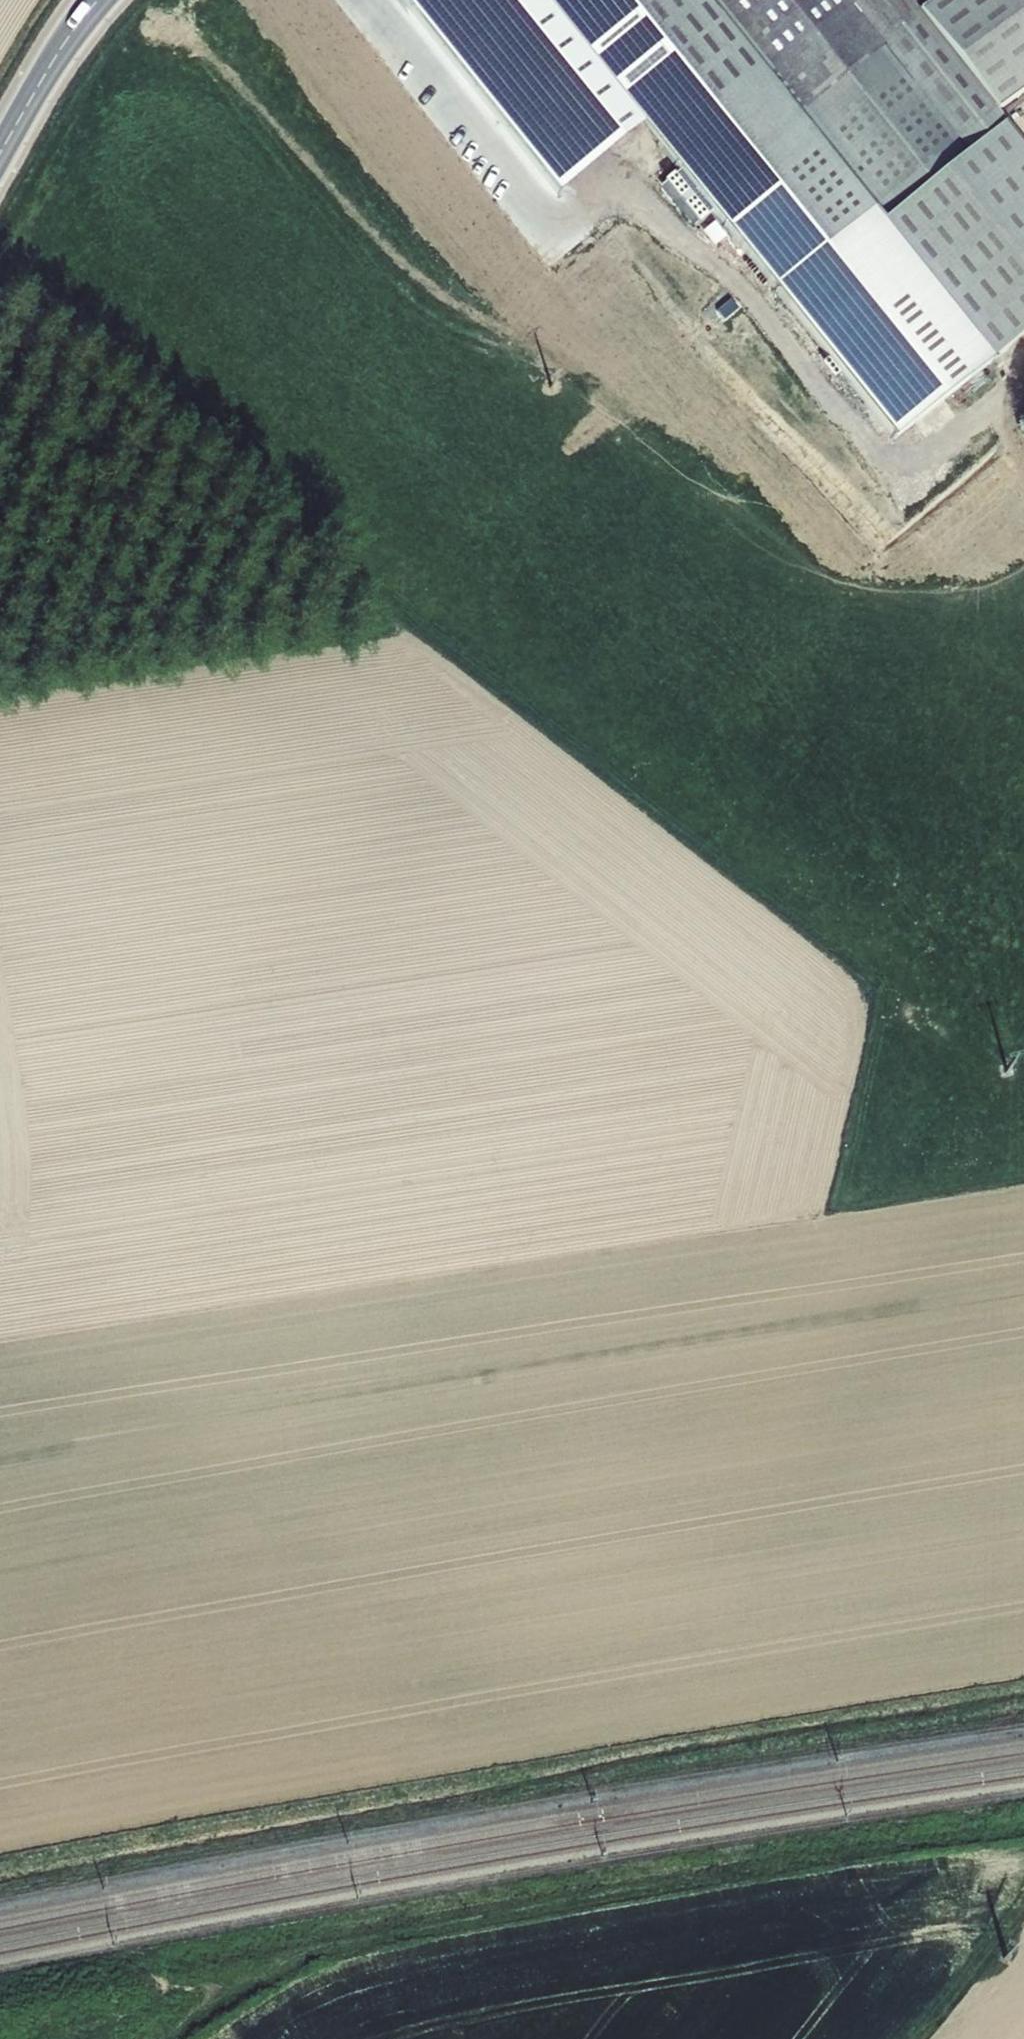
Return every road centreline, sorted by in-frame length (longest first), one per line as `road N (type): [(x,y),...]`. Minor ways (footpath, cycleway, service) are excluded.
road 1 (secondary): [(99,0),(0,152)]

